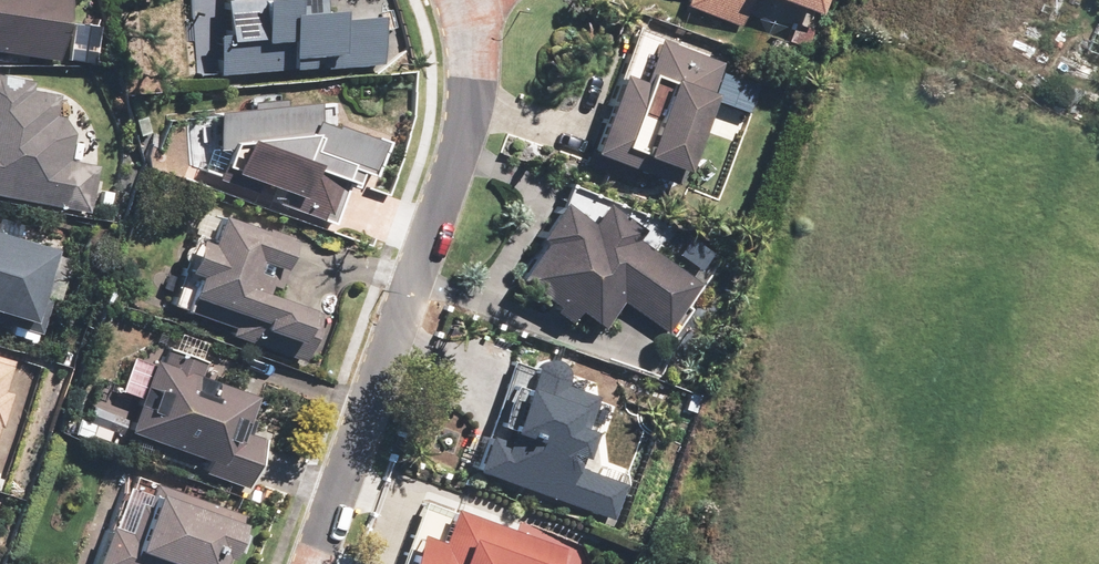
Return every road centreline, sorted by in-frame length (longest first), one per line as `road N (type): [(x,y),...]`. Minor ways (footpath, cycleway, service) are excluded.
road 1 (residential): [(456,0),(469,88),(460,160),(314,563)]

